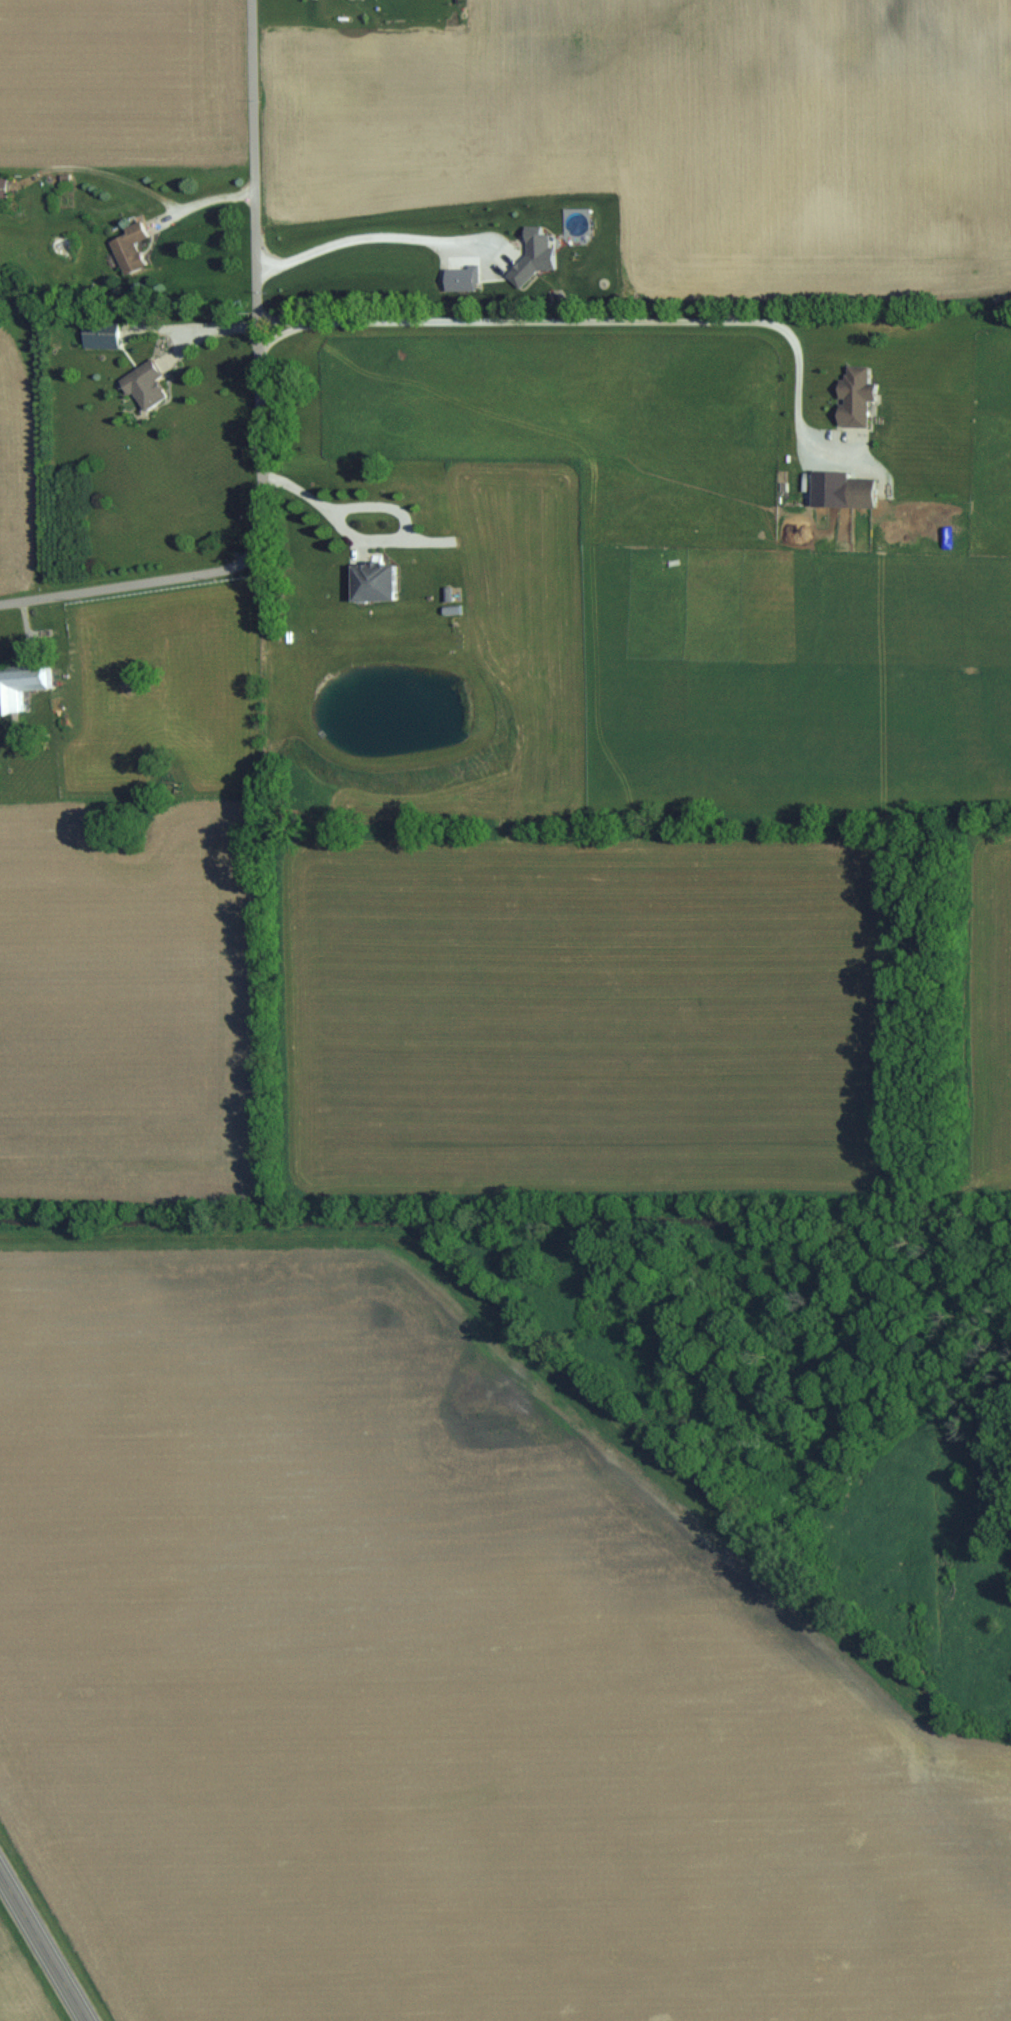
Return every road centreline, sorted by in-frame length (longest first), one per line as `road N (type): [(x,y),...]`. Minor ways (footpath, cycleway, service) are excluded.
road 1 (residential): [(0,603),(220,568),(259,538),(251,0)]
road 2 (primary): [(87,2020),(0,1873)]

